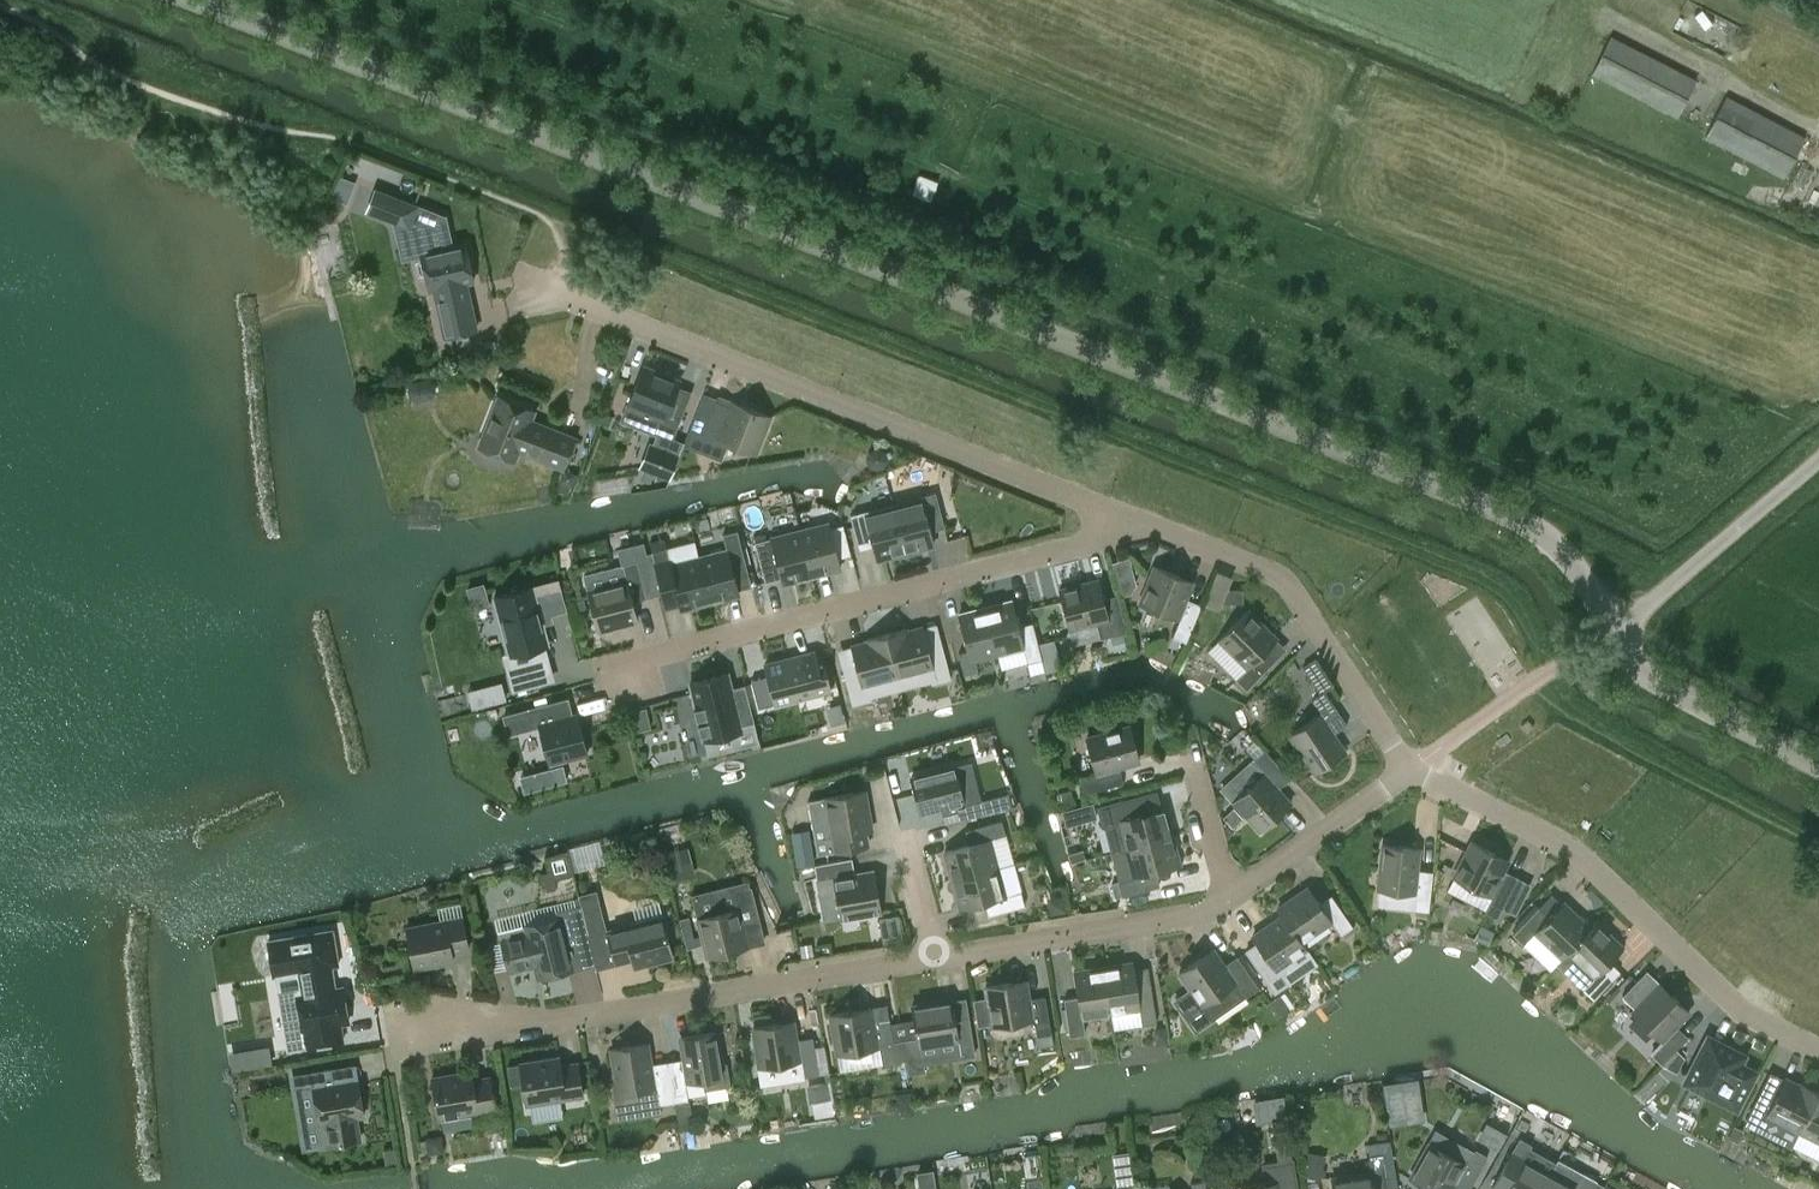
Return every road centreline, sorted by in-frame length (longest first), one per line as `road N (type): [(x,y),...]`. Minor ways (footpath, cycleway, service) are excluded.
road 1 (unclassified): [(1619,630),(1540,534),(1490,507),(193,0)]
road 2 (residential): [(1114,515),(541,286)]
road 3 (residential): [(394,1046),(938,964)]
road 4 (residential): [(619,666),(1051,555),(1097,534),(1114,515)]
road 5 (residential): [(1818,1053),(1716,989),(1593,866),(1407,770)]
road 6 (residential): [(1407,770),(1288,586),(1245,561),(1114,515)]
road 7 (residential): [(938,964),(1234,902)]
road 8 (unclassified): [(1619,630),(1818,460)]
road 9 (unclassified): [(1818,764),(1639,666),(1619,630)]
road 10 (residential): [(1234,902),(1407,770)]
road 11 (residential): [(938,964),(905,832)]
road 12 (residential): [(1234,902),(1203,780)]

